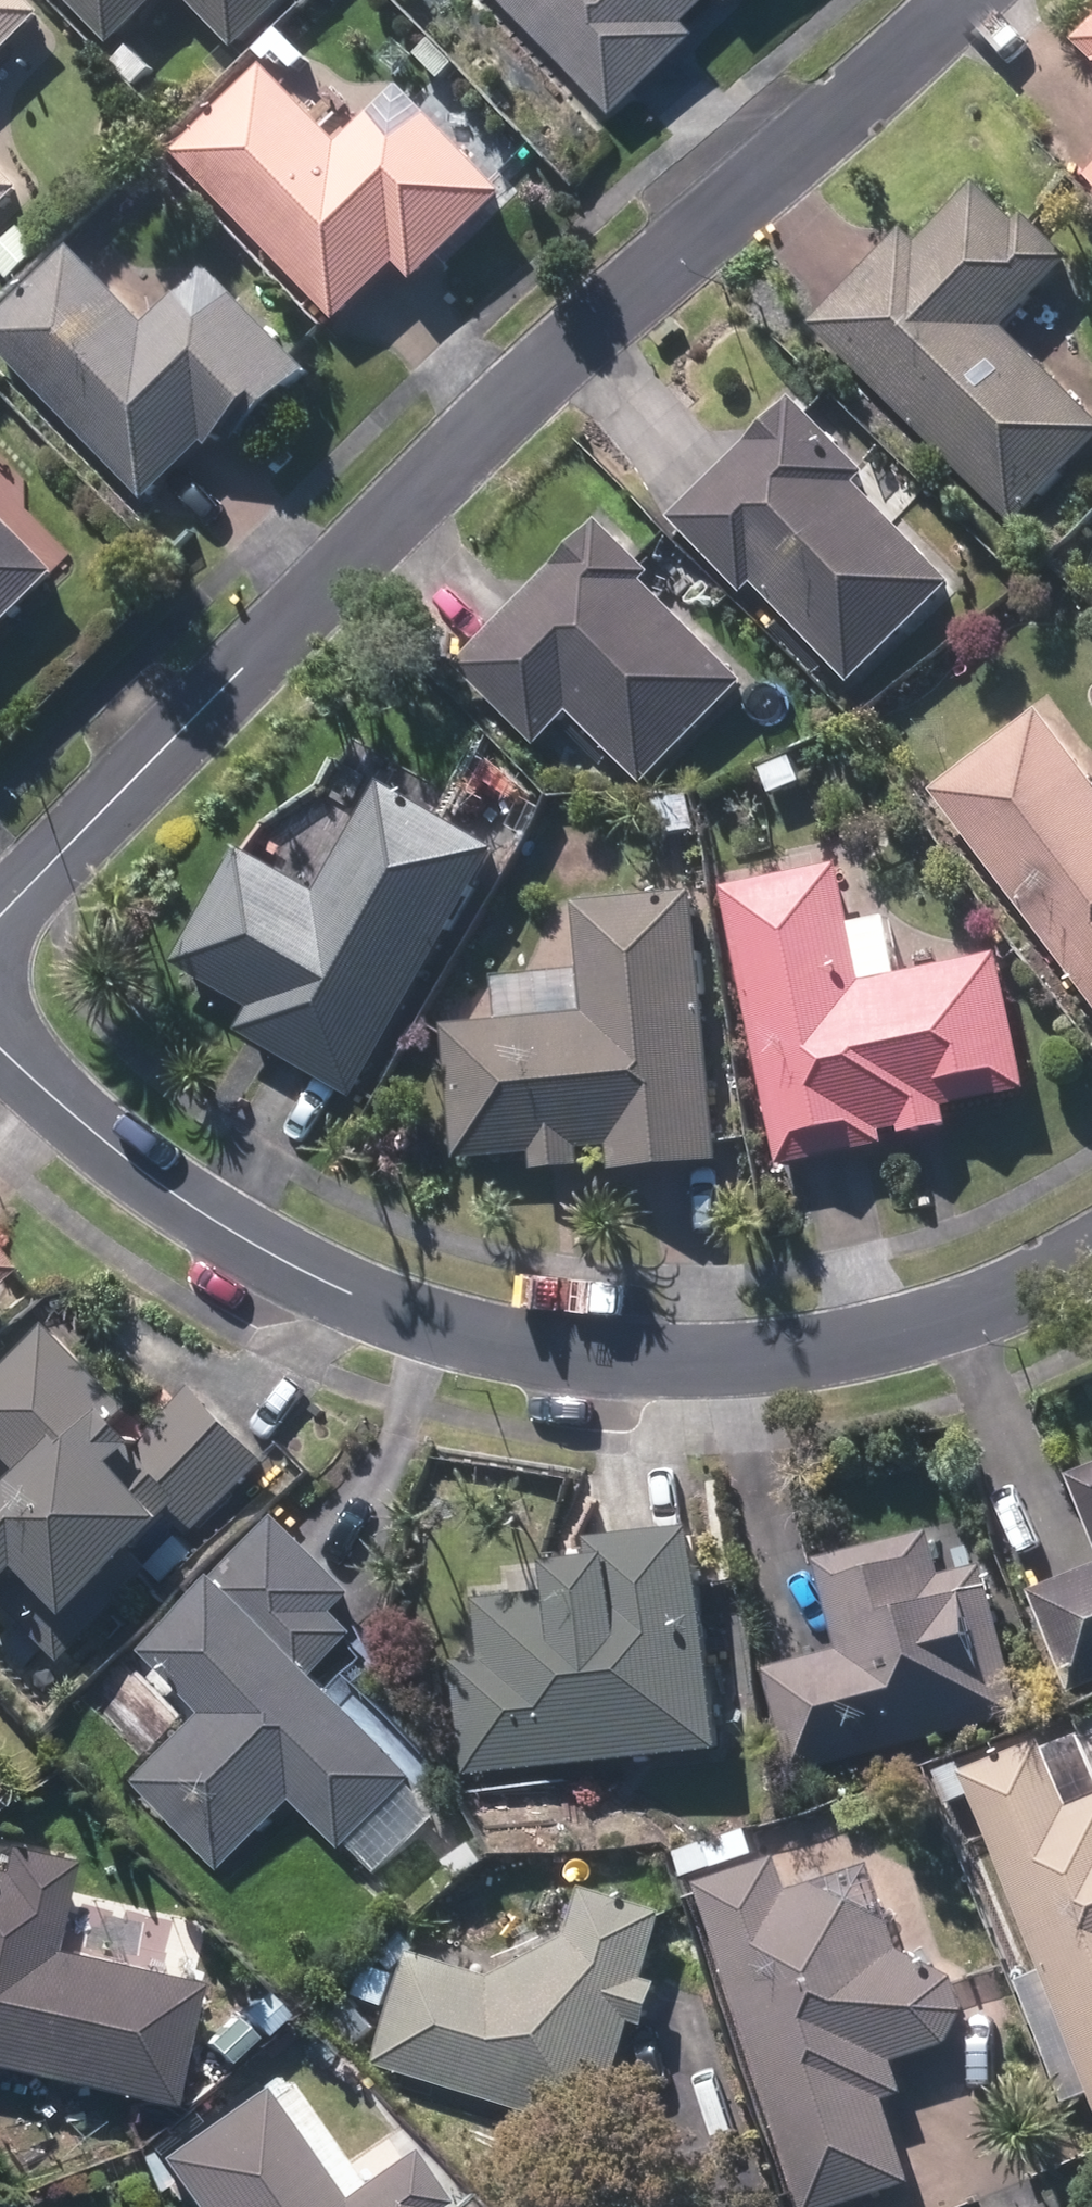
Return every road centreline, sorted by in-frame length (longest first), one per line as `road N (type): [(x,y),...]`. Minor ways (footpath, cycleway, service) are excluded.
road 1 (residential): [(0,919),(977,0)]
road 2 (residential): [(0,1046),(203,1217),(509,1343),(865,1362),(1091,1229)]

